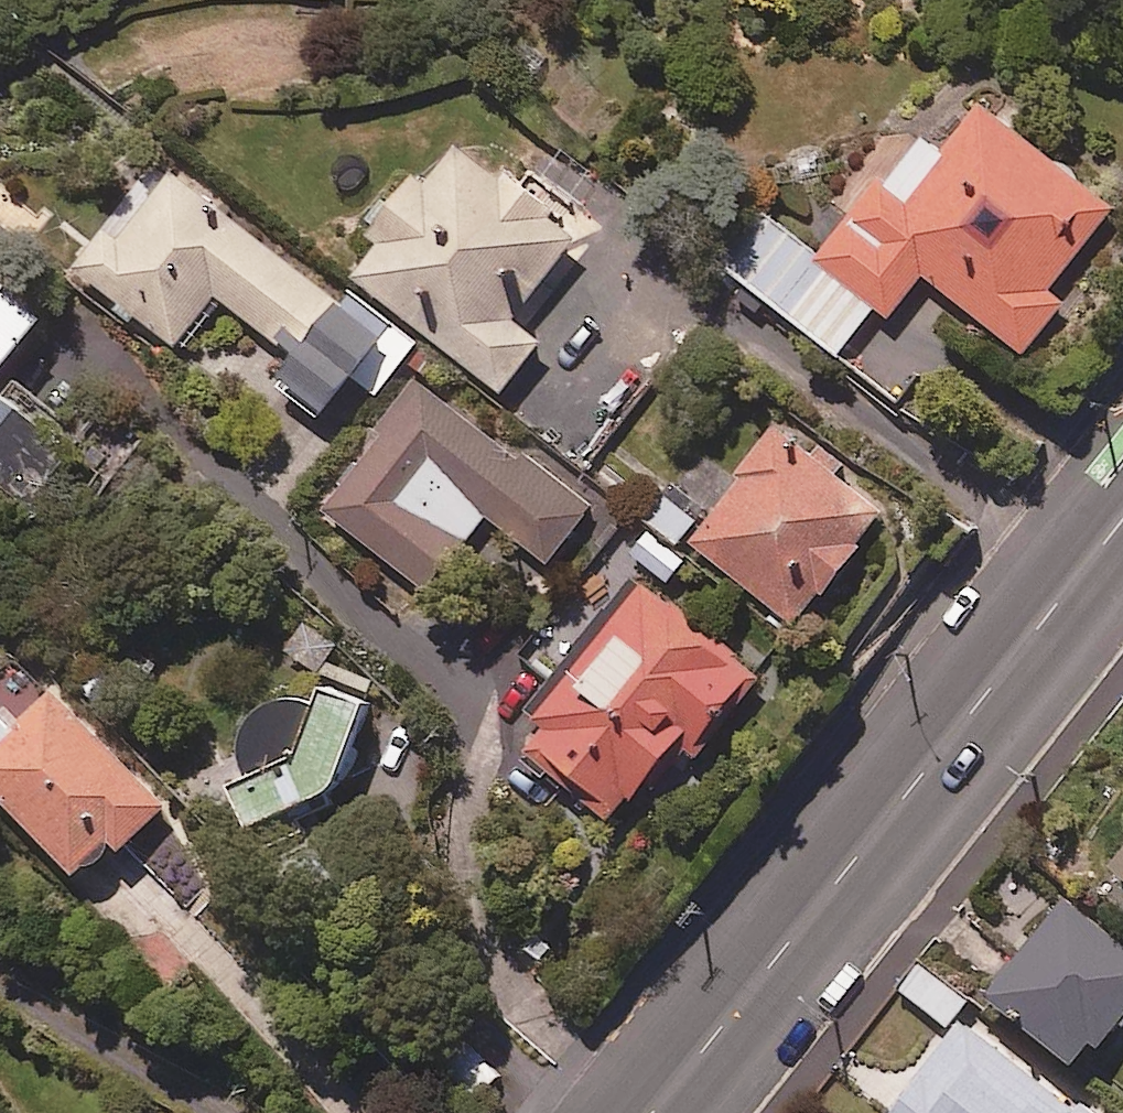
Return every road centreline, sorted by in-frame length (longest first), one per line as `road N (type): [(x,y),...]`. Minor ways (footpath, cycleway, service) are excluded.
road 1 (secondary): [(648,1112),(1122,513)]

